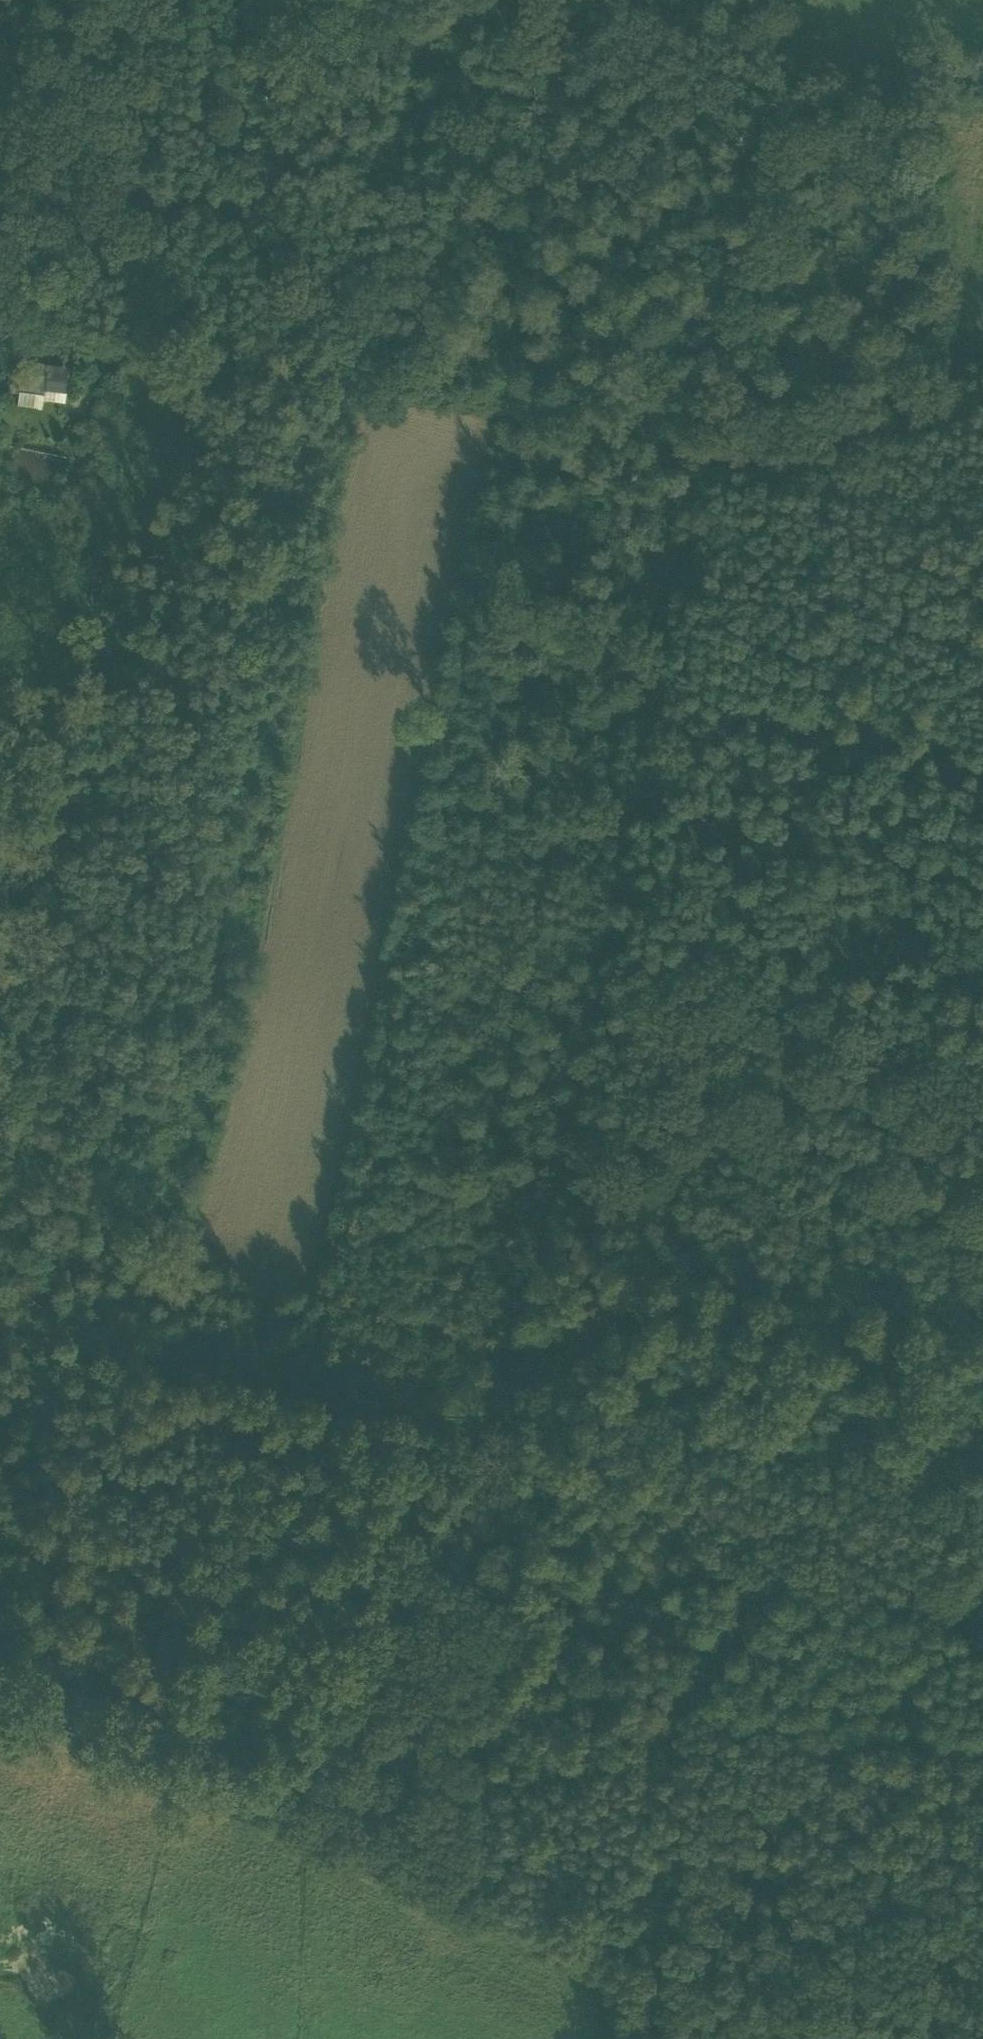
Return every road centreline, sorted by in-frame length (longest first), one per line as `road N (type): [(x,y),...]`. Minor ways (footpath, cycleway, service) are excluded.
road 1 (track): [(982,1494),(548,1411)]

